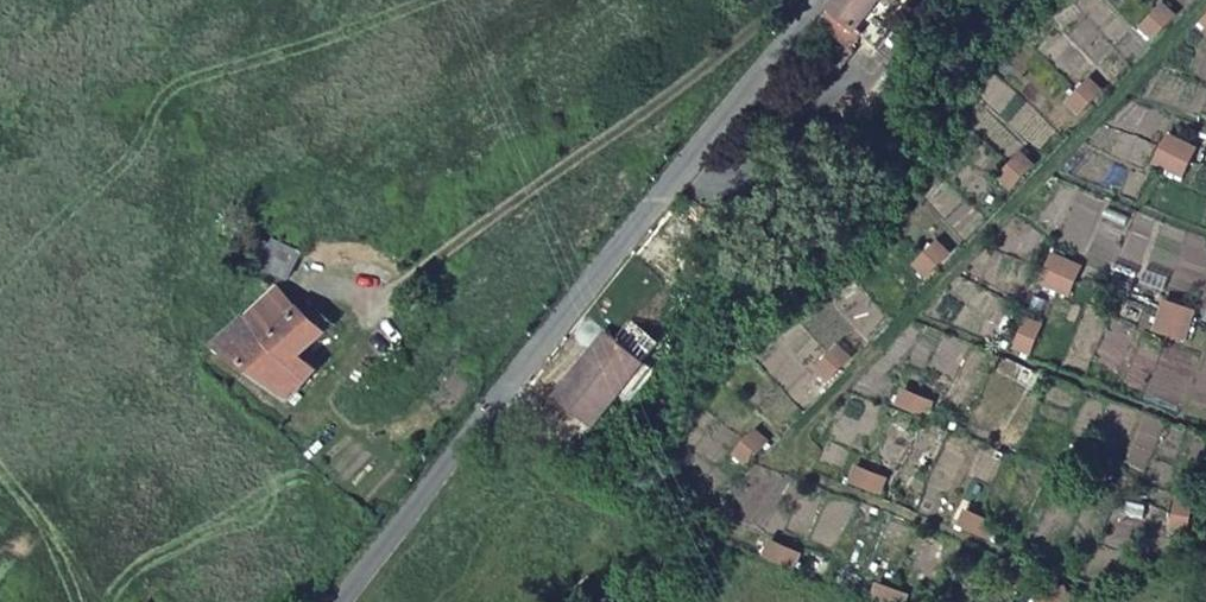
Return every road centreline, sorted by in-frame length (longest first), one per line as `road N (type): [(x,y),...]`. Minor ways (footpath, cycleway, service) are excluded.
road 1 (residential): [(816,0),(339,601)]
road 2 (track): [(778,0),(461,228),(366,308)]

